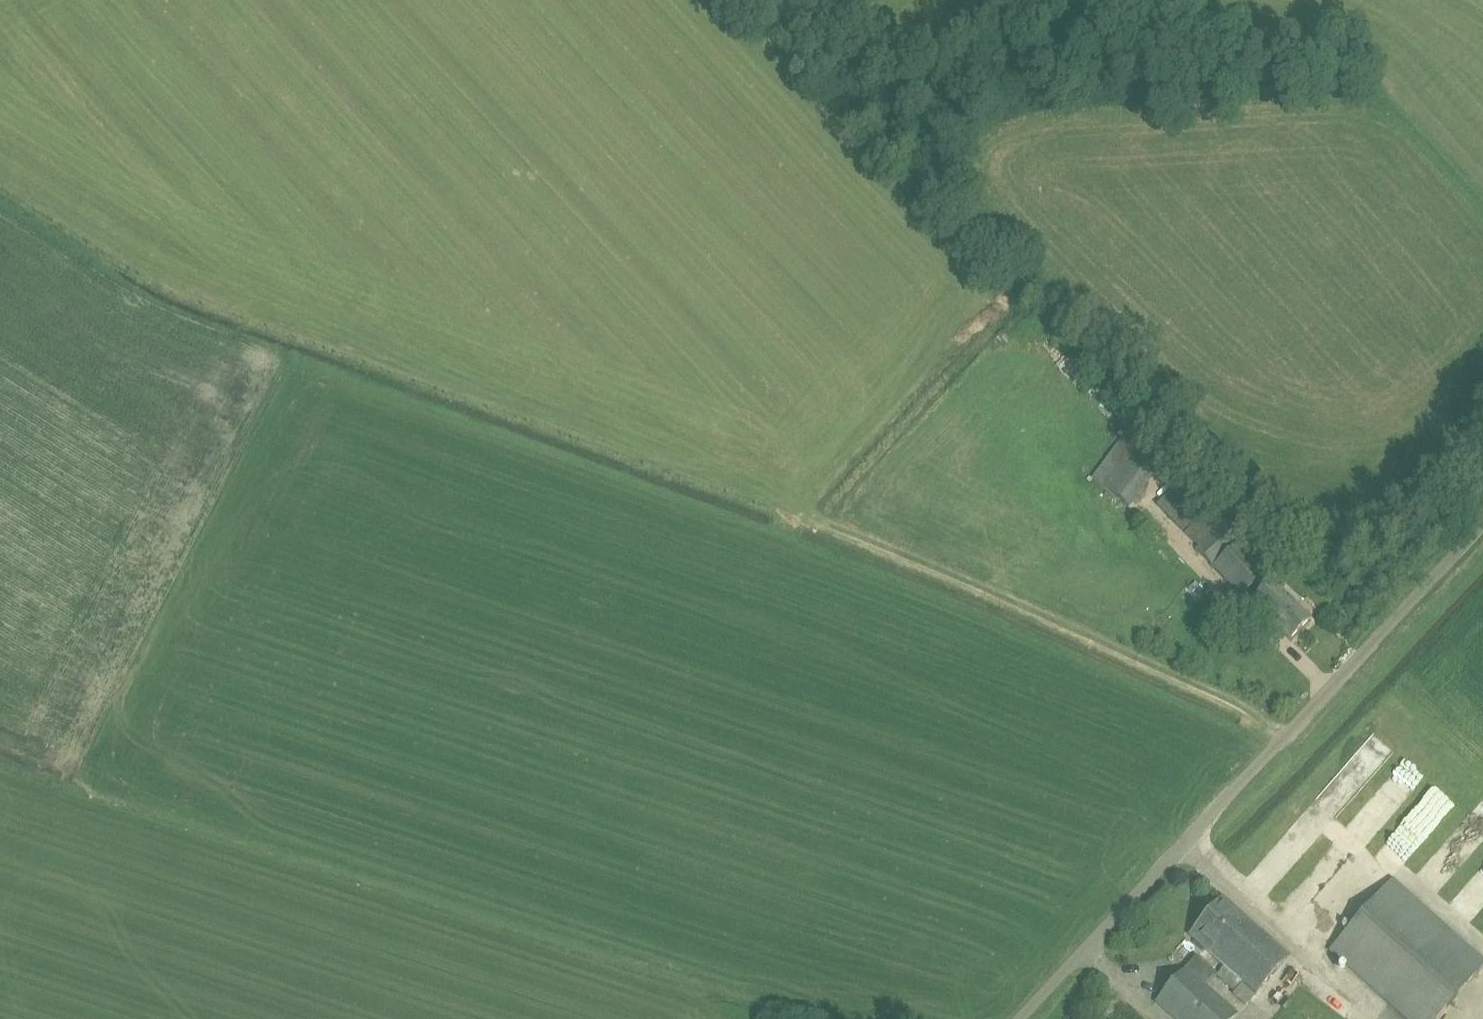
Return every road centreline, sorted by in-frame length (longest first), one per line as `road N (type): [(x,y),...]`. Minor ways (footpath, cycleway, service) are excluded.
road 1 (unclassified): [(1482,522),(1017,1018)]

